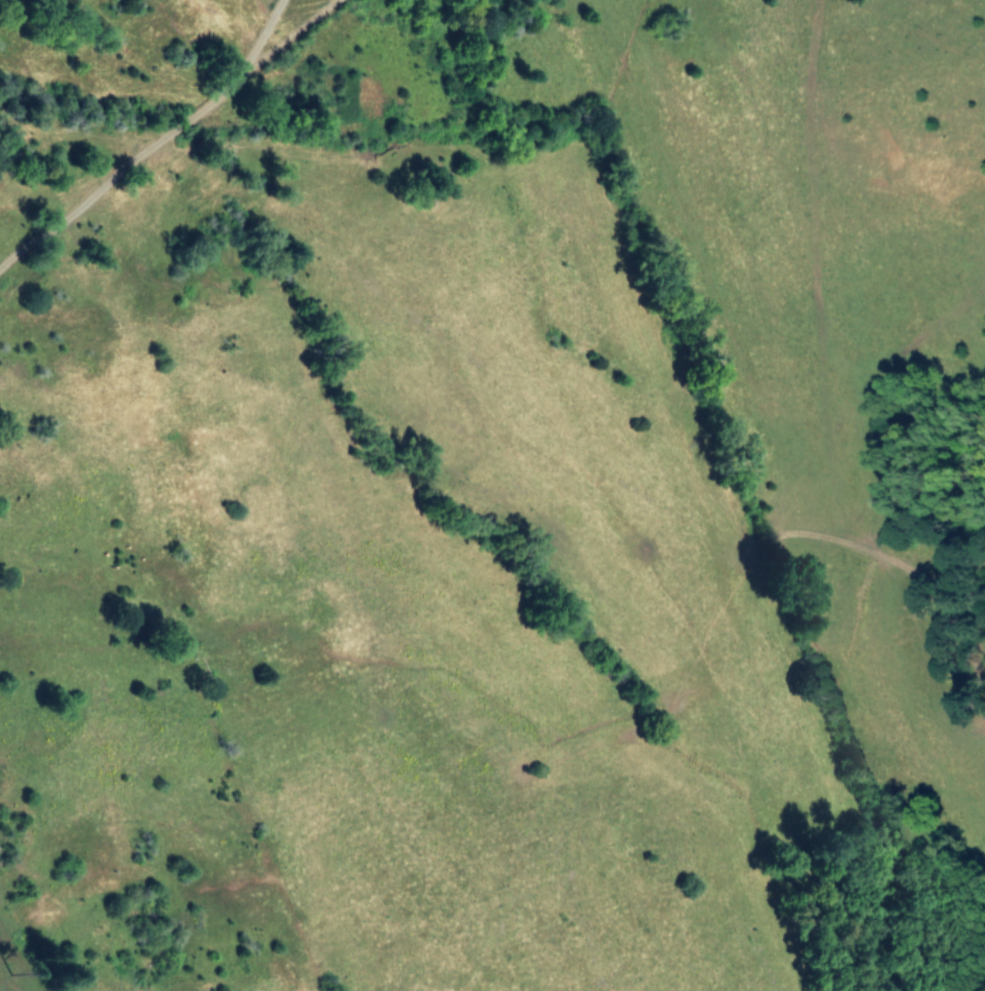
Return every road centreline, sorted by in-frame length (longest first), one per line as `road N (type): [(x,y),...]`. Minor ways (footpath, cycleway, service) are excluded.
road 1 (track): [(0,279),(224,99),(248,73),(287,0)]
road 2 (track): [(248,73),(348,0)]

